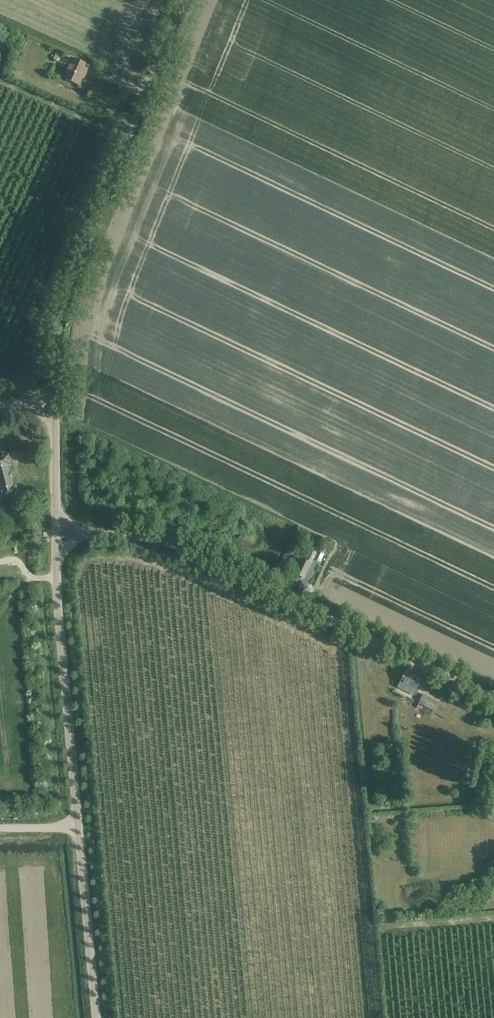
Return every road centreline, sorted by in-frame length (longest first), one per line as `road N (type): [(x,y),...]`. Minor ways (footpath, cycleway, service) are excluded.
road 1 (unclassified): [(95,1017),(58,554)]
road 2 (unclassified): [(84,534),(183,548),(493,695)]
road 3 (unclassified): [(56,373),(63,308),(184,0)]

